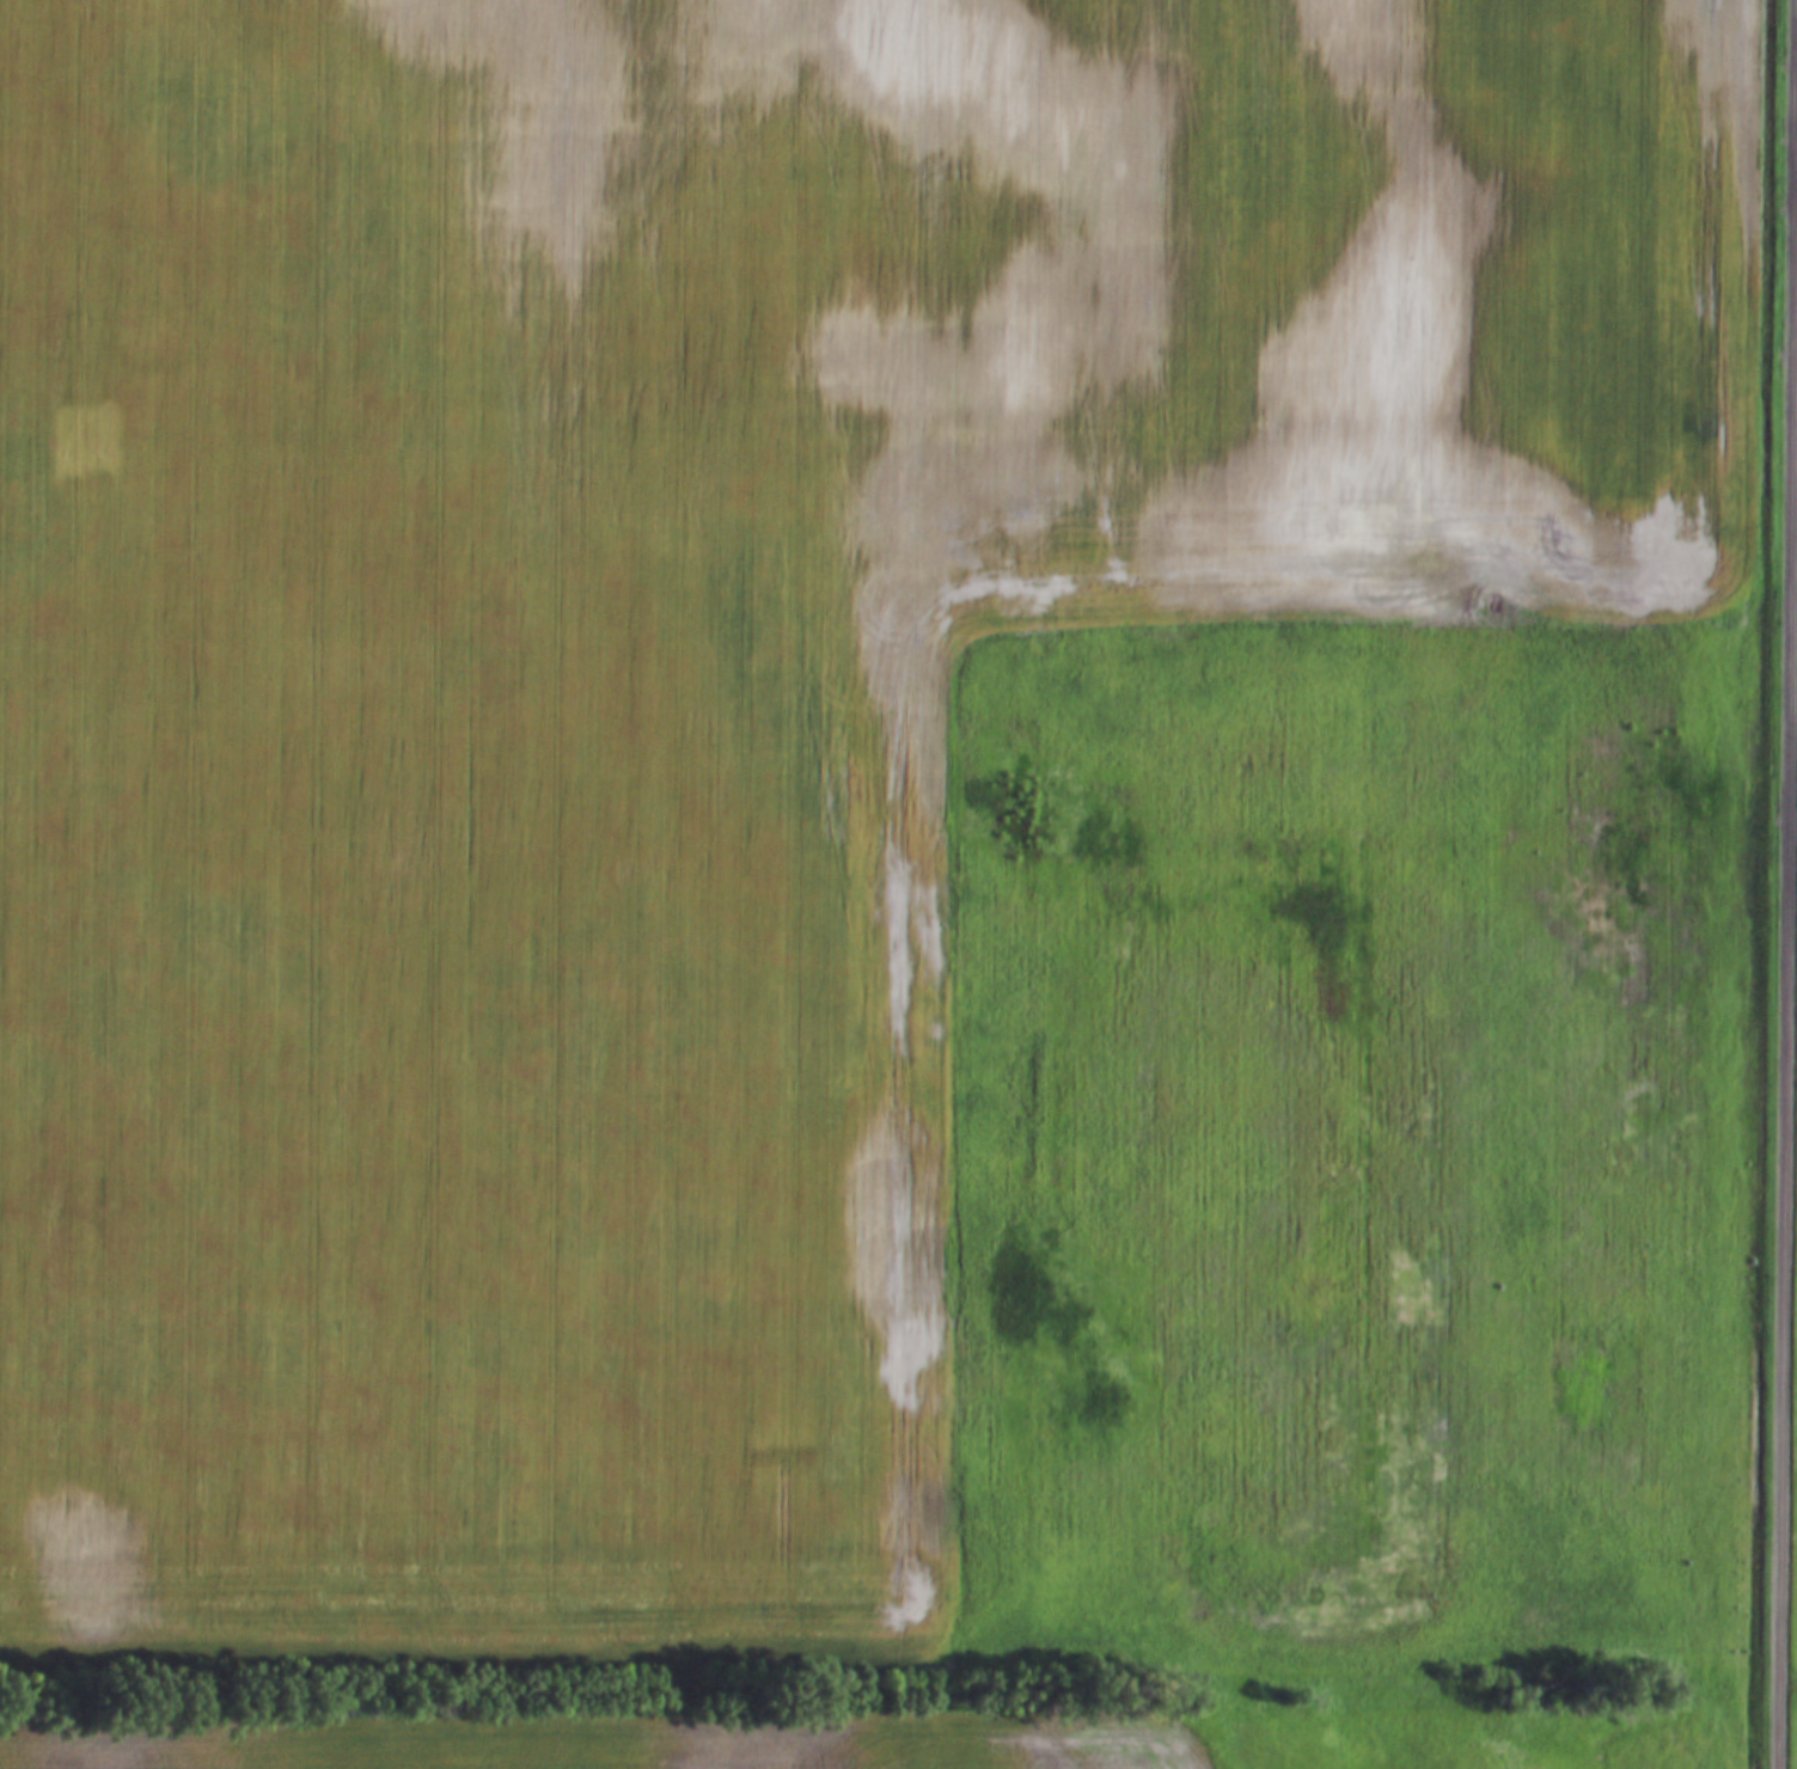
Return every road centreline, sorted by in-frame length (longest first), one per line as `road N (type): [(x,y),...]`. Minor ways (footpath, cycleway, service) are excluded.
road 1 (track): [(1780,1768),(1796,611)]

